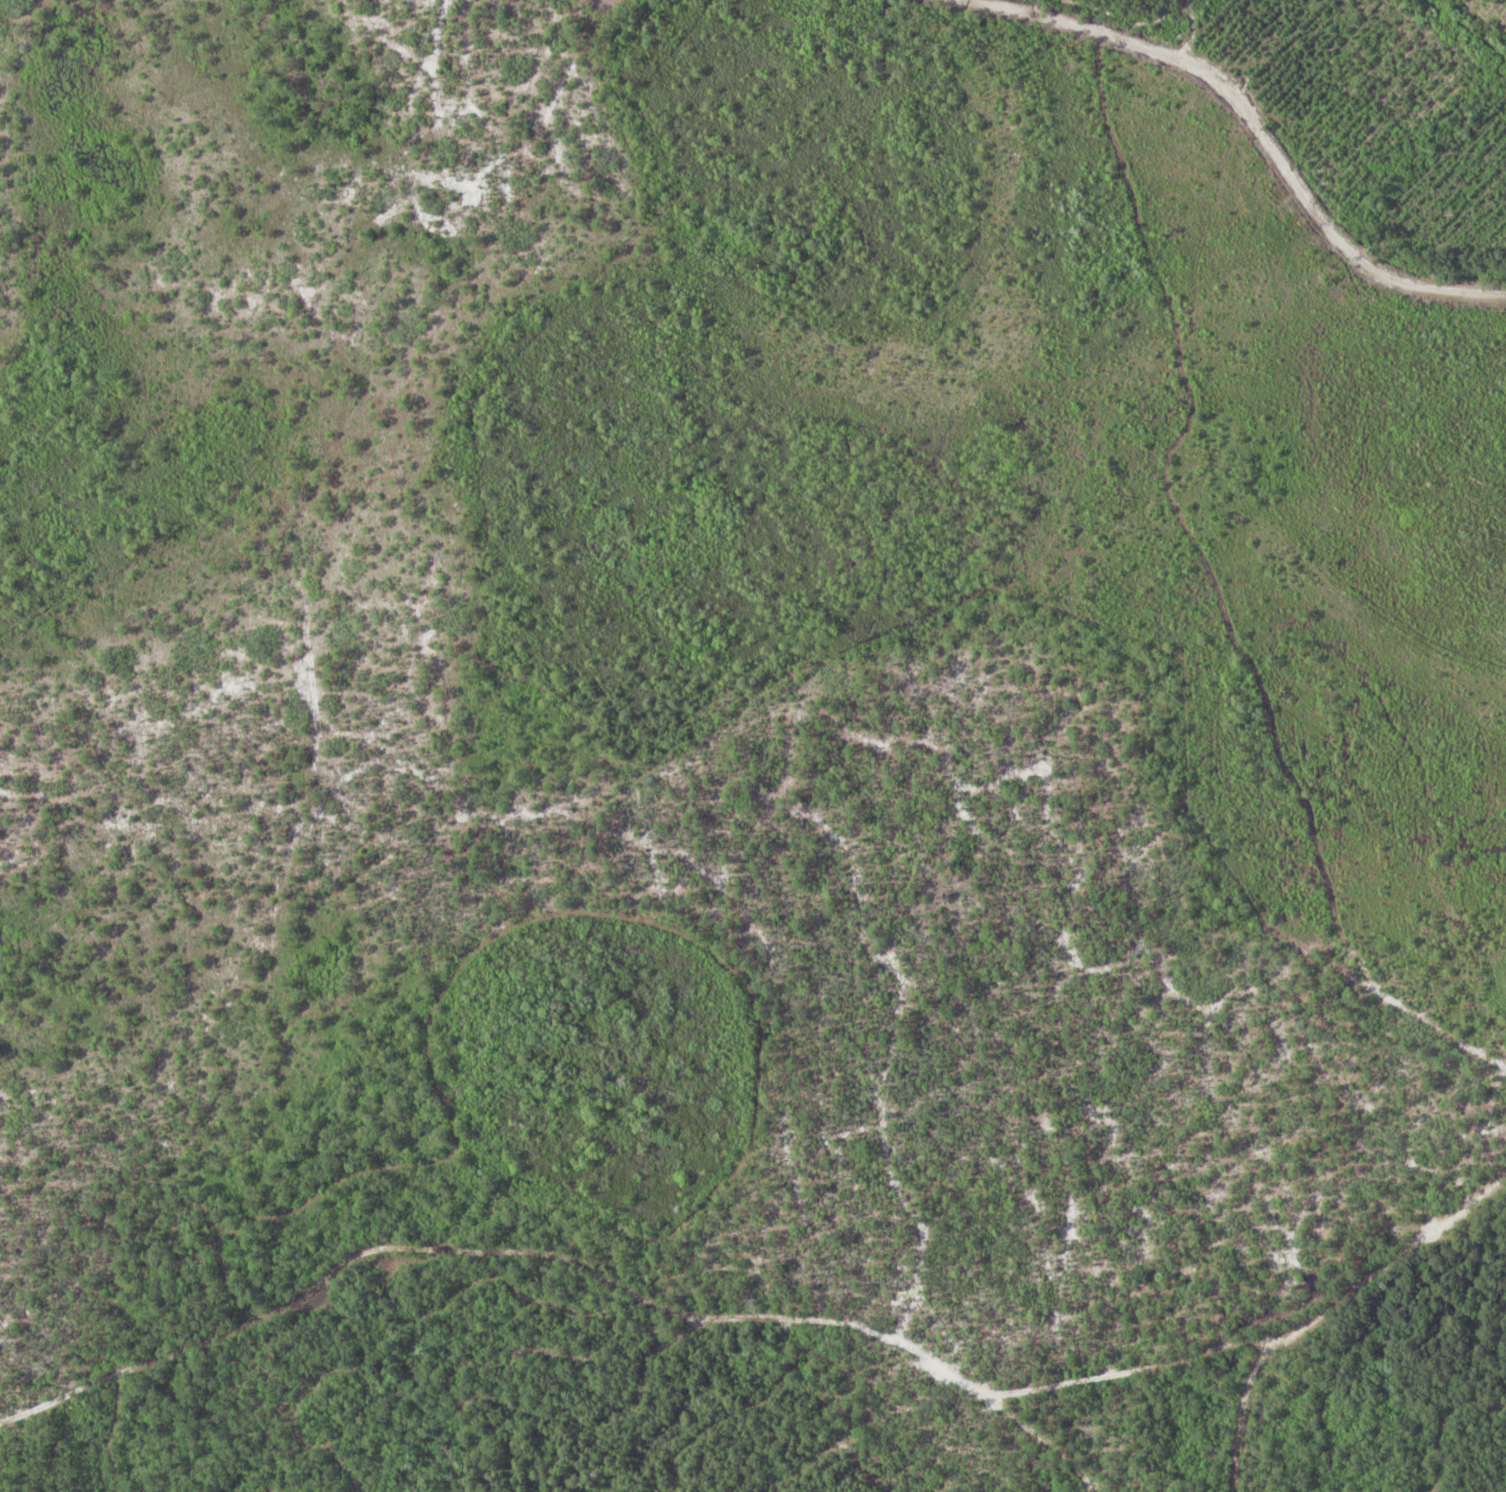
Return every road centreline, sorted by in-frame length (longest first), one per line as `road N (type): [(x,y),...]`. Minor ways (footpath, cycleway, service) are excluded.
road 1 (track): [(0,1420),(171,1349),(282,1328),(366,1256),(529,1255),(618,1274),(664,1318),(850,1320),(1004,1392),(1147,1372),(1250,1342),(1274,1344)]
road 2 (residential): [(1505,297),(1456,298),(1394,280),(1341,243),(1228,89),(1146,47),(969,0)]
road 3 (residential): [(1241,1491),(1246,1424),(1274,1344),(1323,1330),(1505,1193)]

